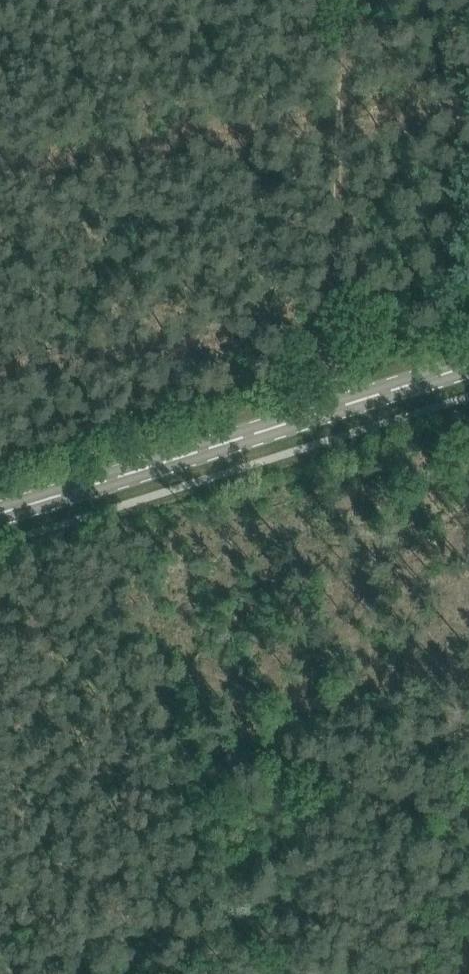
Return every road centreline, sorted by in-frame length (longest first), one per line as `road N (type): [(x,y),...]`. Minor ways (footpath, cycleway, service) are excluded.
road 1 (secondary): [(0,513),(468,369)]
road 2 (track): [(334,339),(335,0)]

